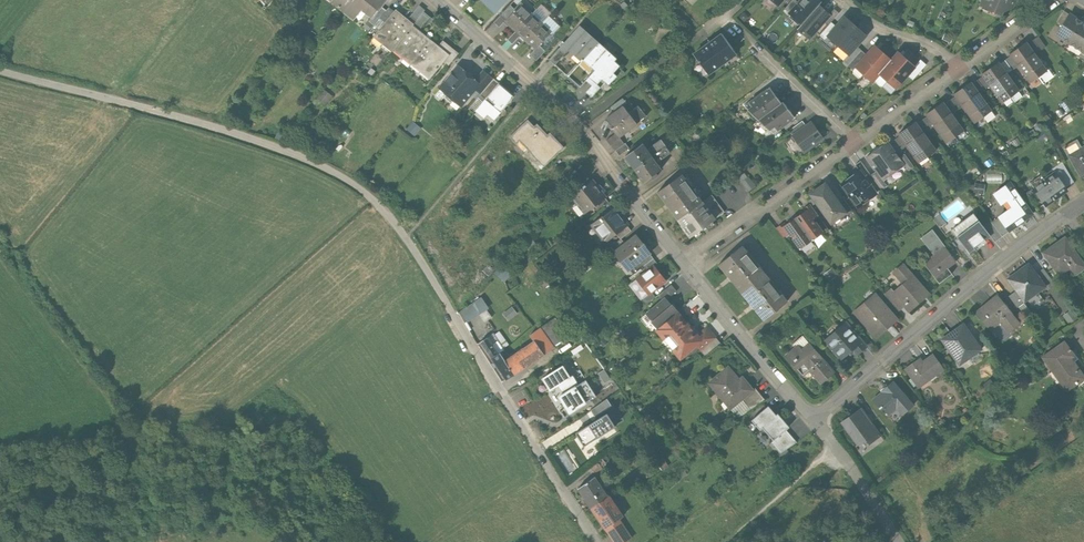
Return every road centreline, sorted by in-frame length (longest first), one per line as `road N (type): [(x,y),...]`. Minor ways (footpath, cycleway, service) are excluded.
road 1 (unclassified): [(595,541),(400,229),(366,194),(285,151),(0,72)]
road 2 (residential): [(440,0),(582,125),(684,264)]
road 3 (residential): [(813,423),(1083,203)]
road 4 (residential): [(684,264),(852,142)]
road 5 (residential): [(684,264),(813,423)]
road 6 (residential): [(724,15),(852,142)]
road 7 (track): [(834,448),(728,541)]
road 8 (residential): [(959,66),(841,0)]
road 9 (residential): [(852,142),(959,66)]

